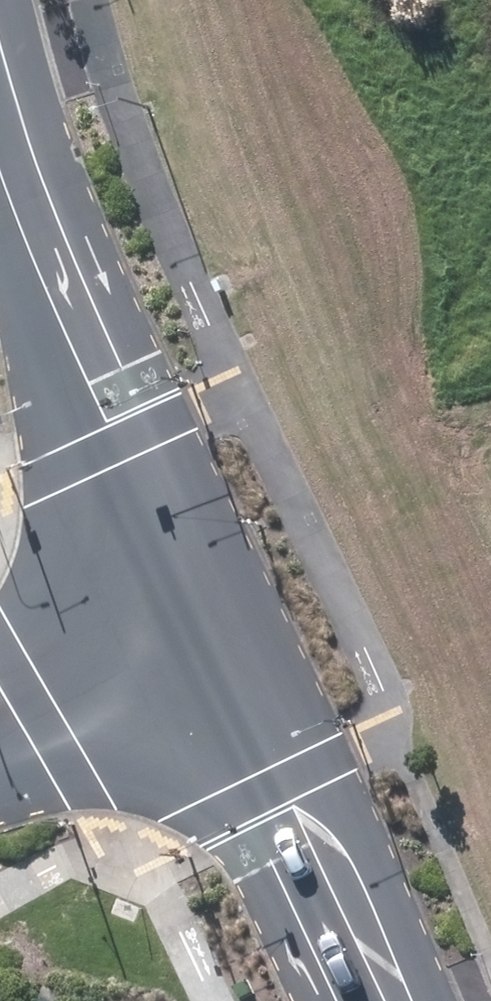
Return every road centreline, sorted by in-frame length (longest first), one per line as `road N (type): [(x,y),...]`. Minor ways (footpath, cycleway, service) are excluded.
road 1 (unknown): [(193,613),(399,508),(462,425),(470,312),(393,0)]
road 2 (unclassified): [(193,613),(107,422),(0,78)]
road 3 (unclassified): [(376,1000),(193,613)]
road 4 (unclassified): [(0,716),(193,613)]

